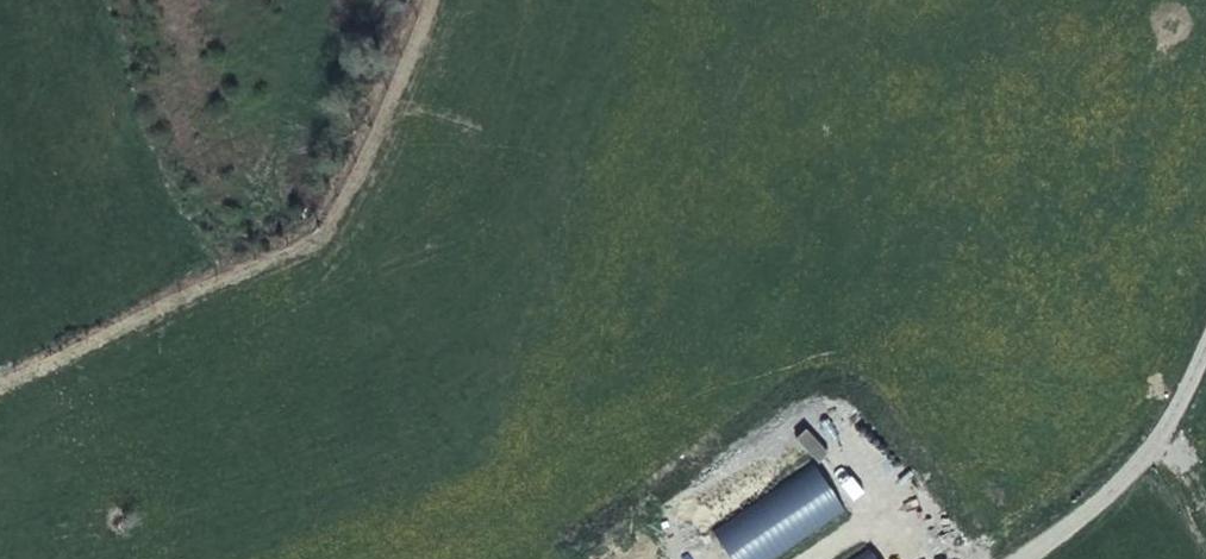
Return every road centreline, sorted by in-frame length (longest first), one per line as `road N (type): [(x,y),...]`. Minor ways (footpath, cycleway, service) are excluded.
road 1 (track): [(998,558),(1153,456),(1205,344)]

